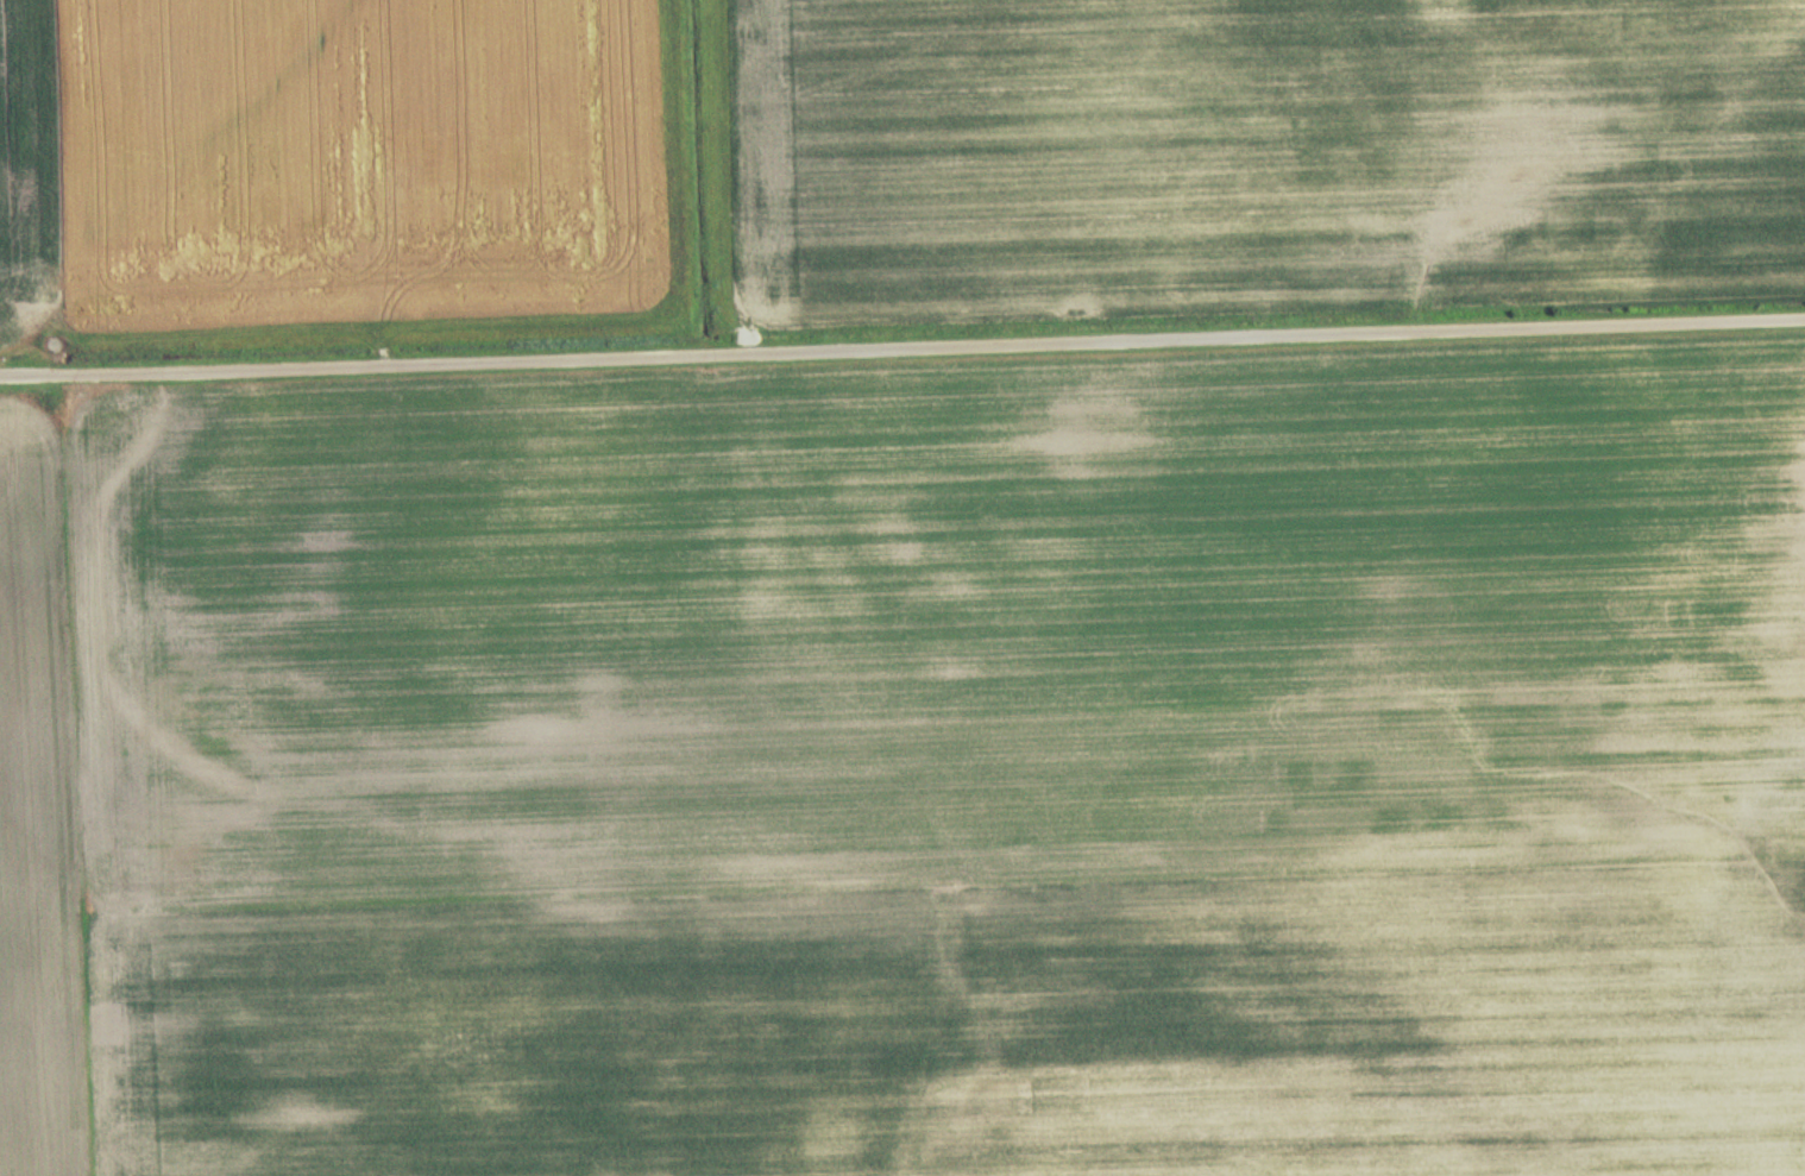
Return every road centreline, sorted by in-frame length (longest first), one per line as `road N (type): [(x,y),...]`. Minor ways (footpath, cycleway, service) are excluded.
road 1 (residential): [(0,380),(1804,324)]

